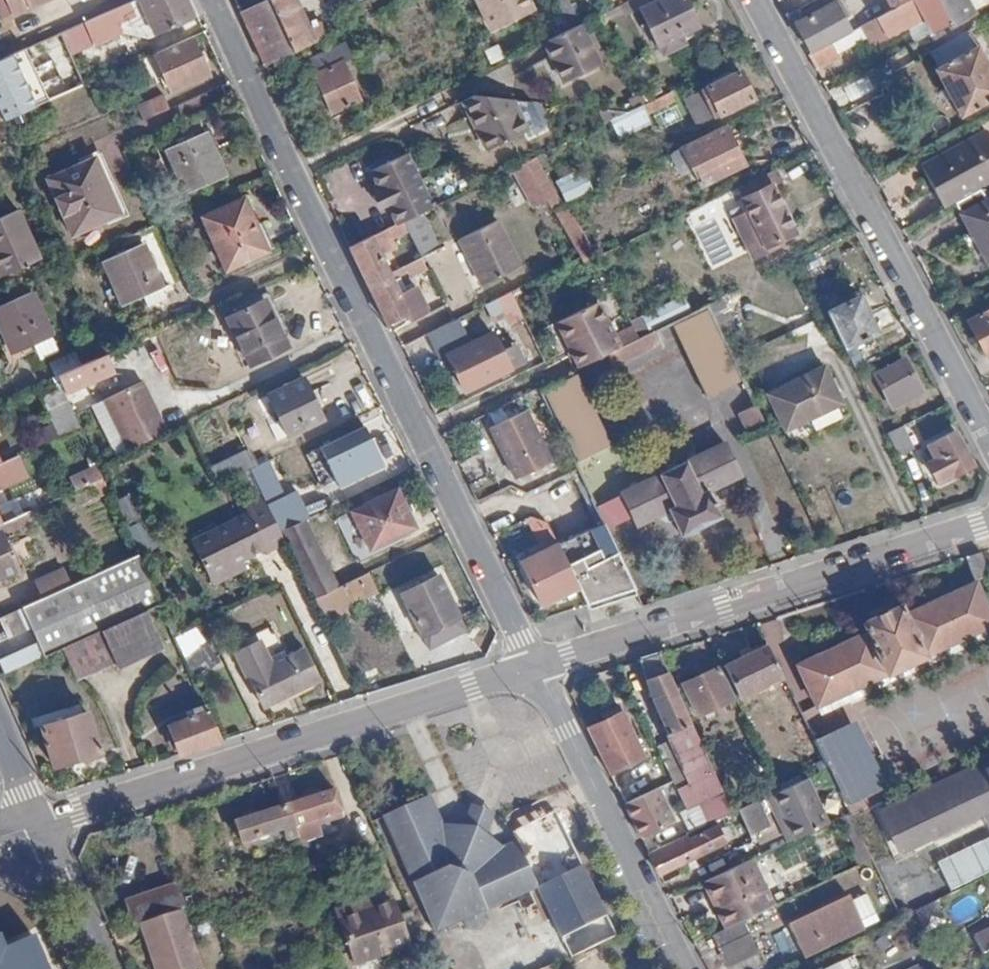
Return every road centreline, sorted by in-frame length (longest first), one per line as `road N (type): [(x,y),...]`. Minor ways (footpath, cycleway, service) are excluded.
road 1 (residential): [(540,668),(214,0)]
road 2 (residential): [(39,825),(540,668)]
road 3 (residential): [(988,435),(758,0)]
road 4 (residential): [(540,668),(988,522)]
road 5 (residential): [(688,968),(540,668)]
road 6 (residential): [(104,968),(39,825)]

